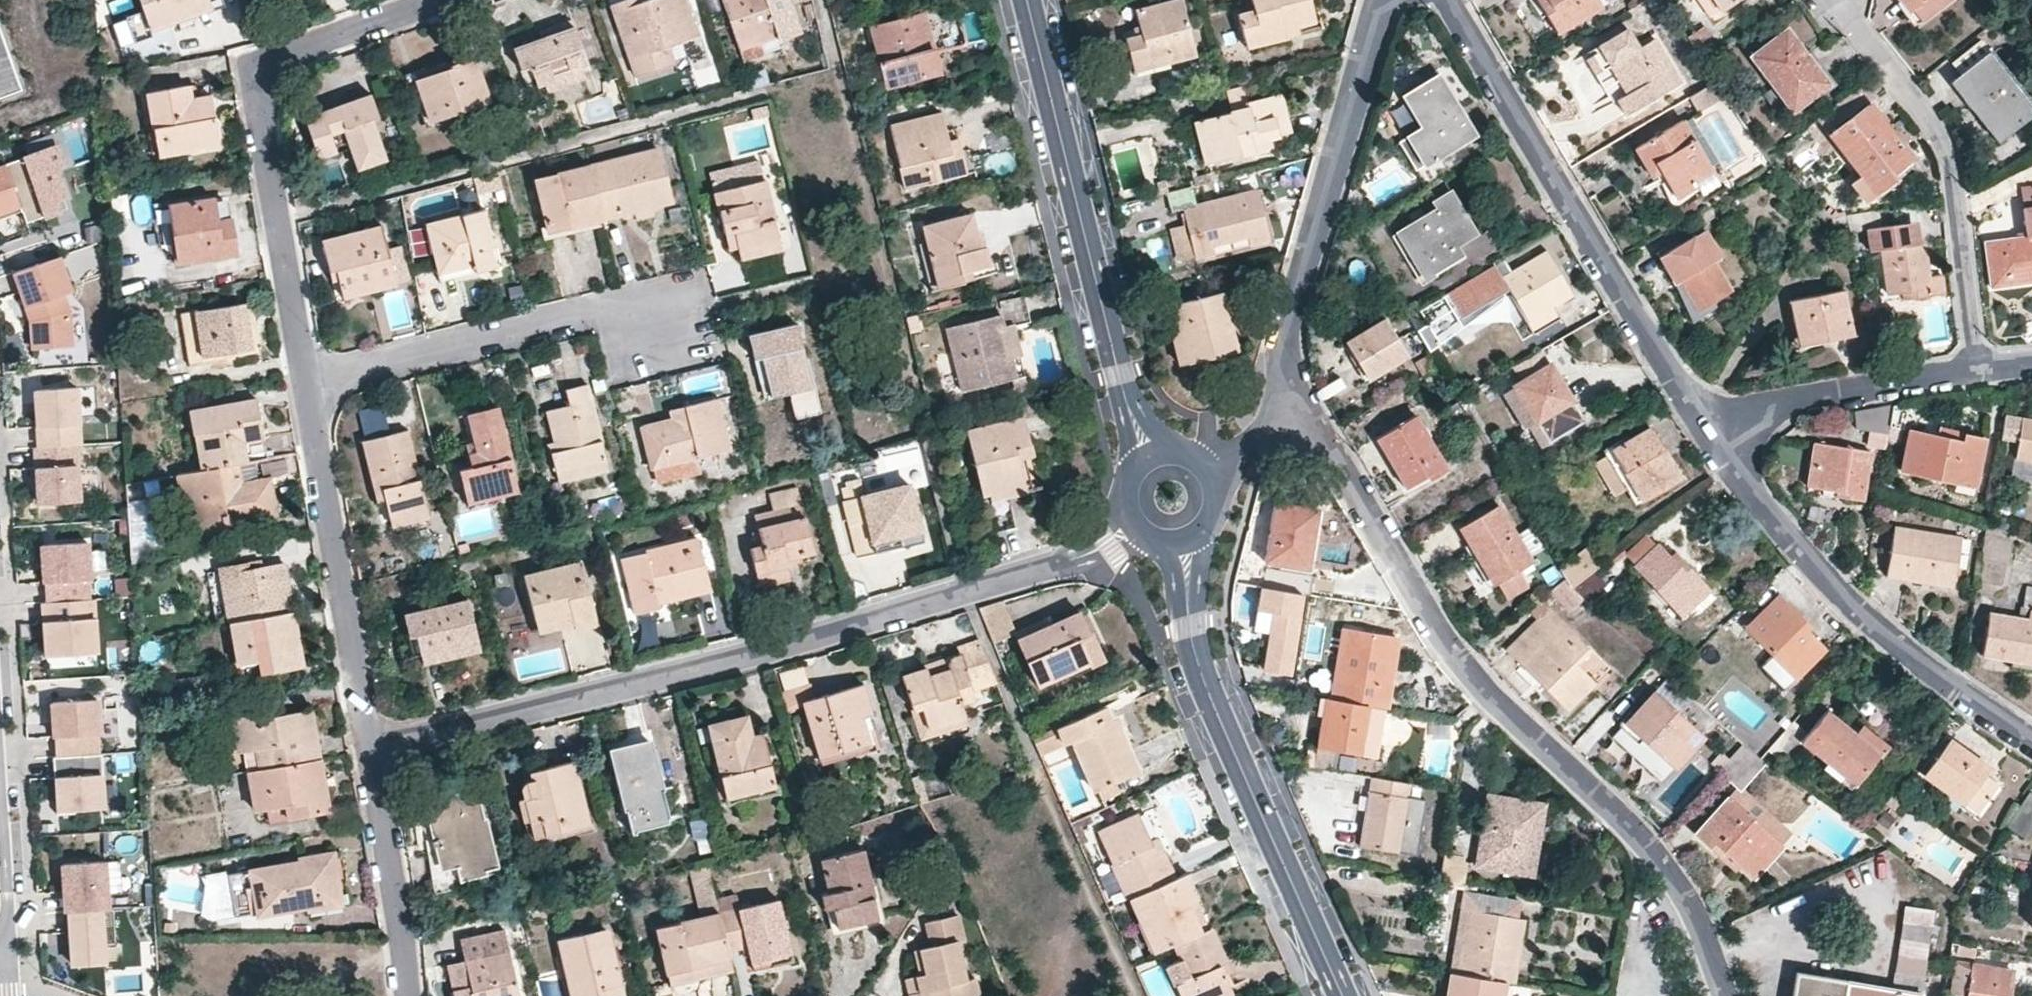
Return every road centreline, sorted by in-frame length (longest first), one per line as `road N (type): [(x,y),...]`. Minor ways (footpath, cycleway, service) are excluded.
road 1 (residential): [(368,751),(977,590),(1141,530)]
road 2 (residential): [(1294,400),(1442,647),(1626,827),(1690,908),(1723,995)]
road 3 (residential): [(1716,443),(1446,0)]
road 4 (residential): [(306,385),(263,135),(266,91),(297,52),(437,0)]
road 5 (tertiary): [(1353,995),(1221,694),(1203,624),(1209,529)]
road 6 (tertiary): [(1162,543),(1175,569),(1194,674),(1335,995)]
road 7 (tertiary): [(1151,456),(1124,390),(1028,0)]
road 8 (residential): [(2031,741),(1831,588),(1716,443)]
road 9 (residential): [(1385,0),(1286,328),(1294,400)]
road 10 (residential): [(1839,0),(1947,146),(1976,370)]
road 11 (residential): [(368,751),(306,385)]
road 12 (residential): [(658,333),(610,309),(306,385)]
road 13 (residential): [(1976,370),(1802,400),(1716,443)]
road 14 (residential): [(405,995),(368,751)]
road 15 (residential): [(11,957),(0,778)]

